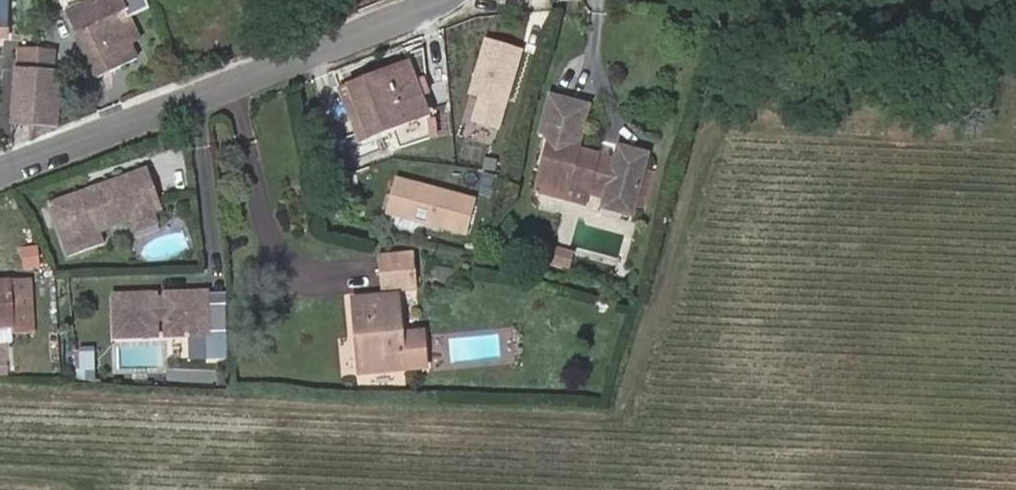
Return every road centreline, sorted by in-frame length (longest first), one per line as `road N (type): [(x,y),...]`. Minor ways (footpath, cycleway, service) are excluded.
road 1 (residential): [(457,0),(0,169)]

